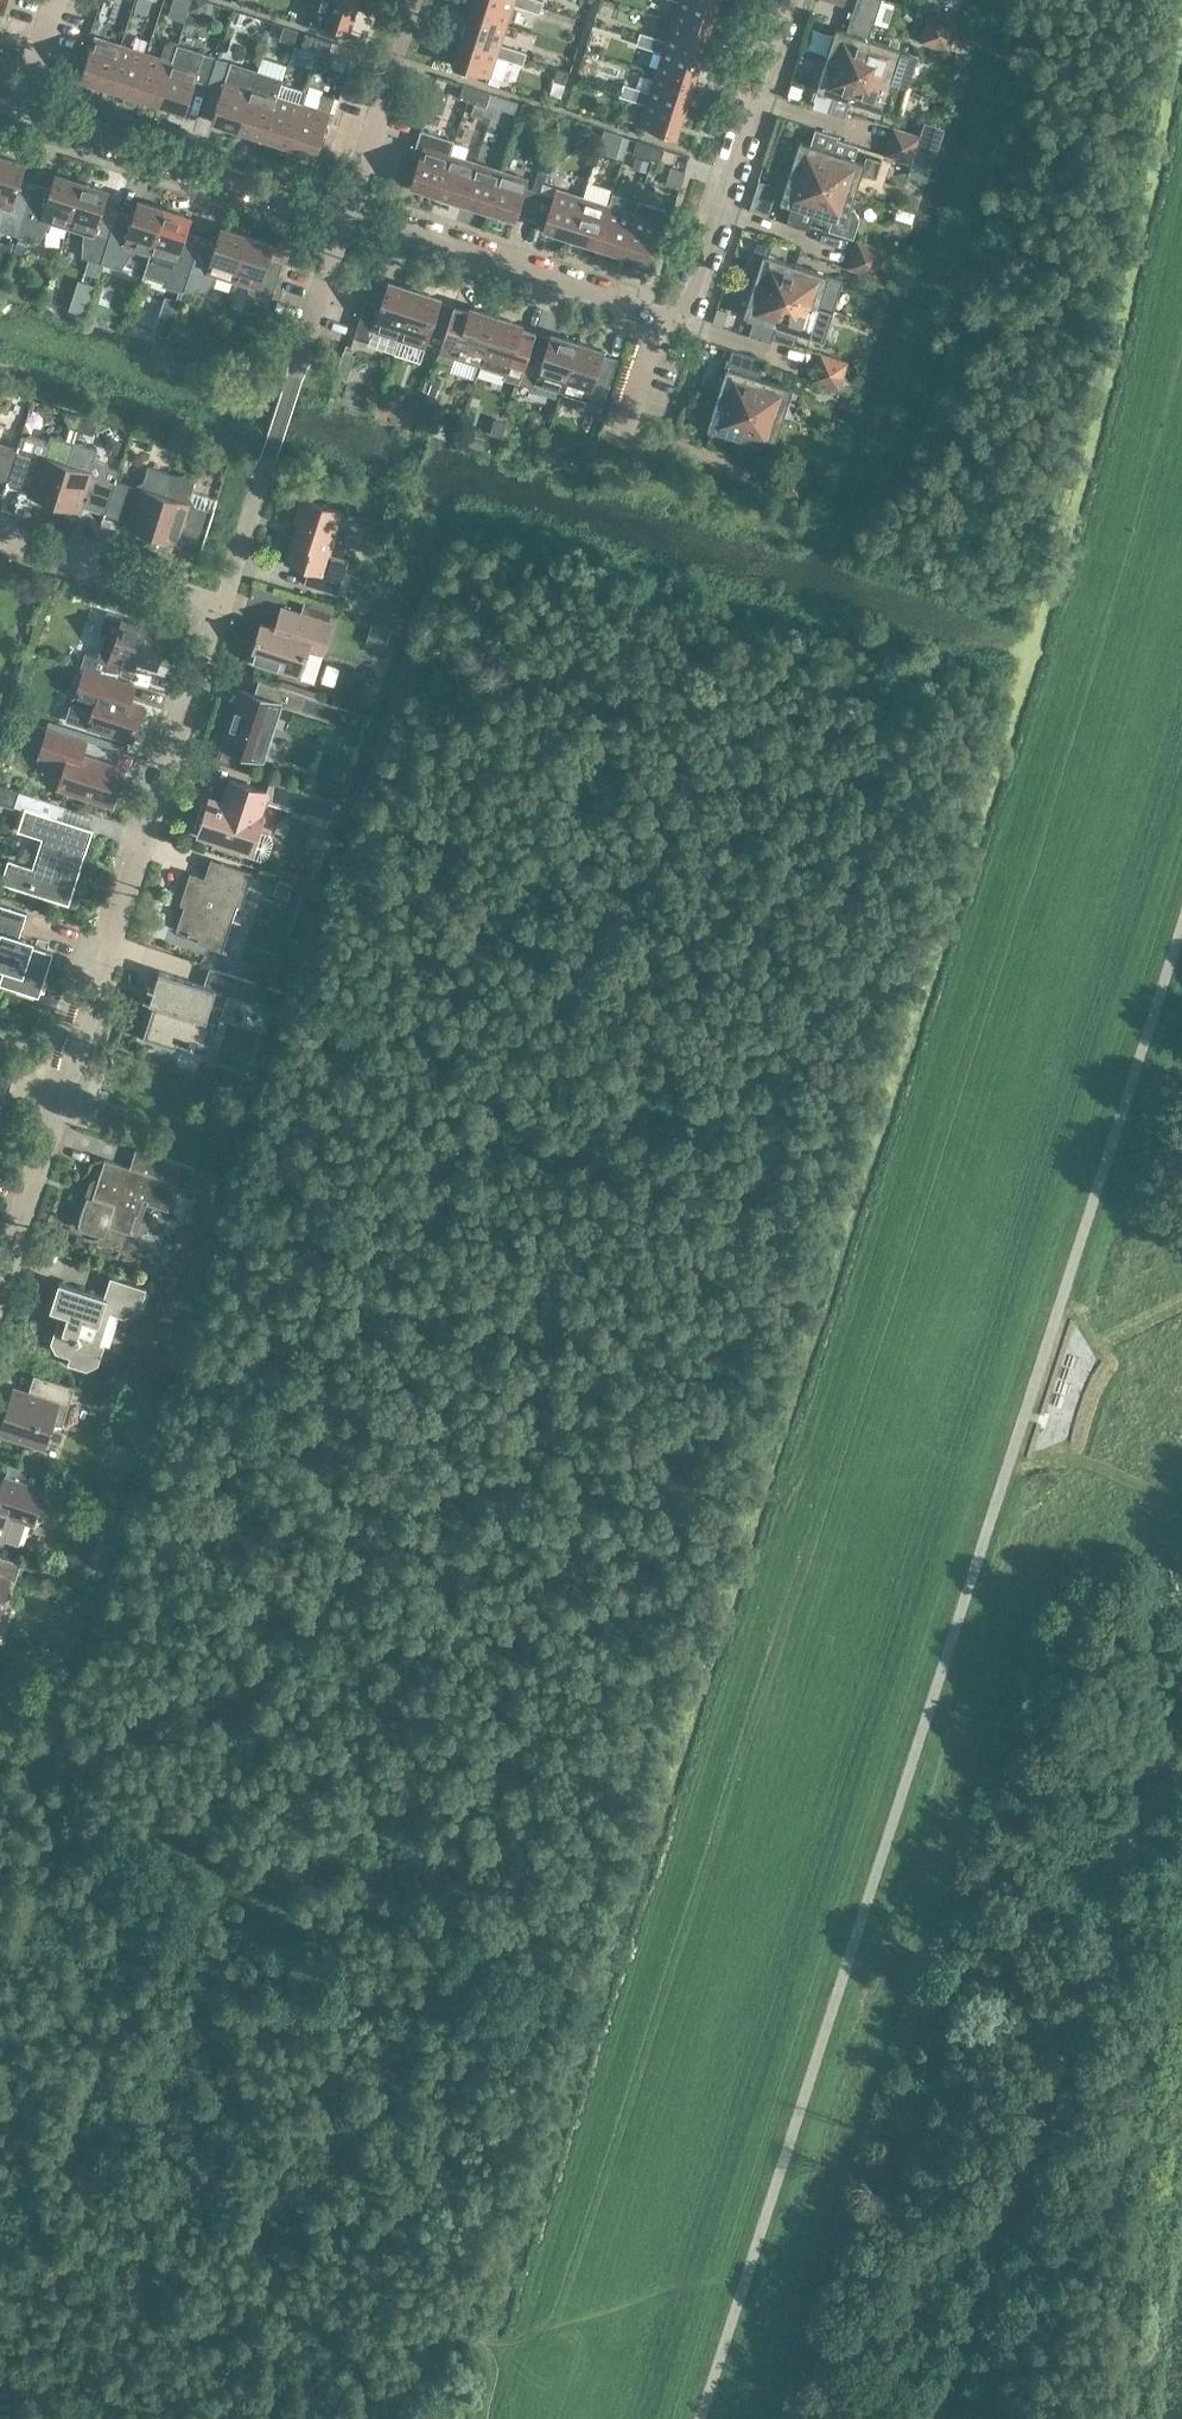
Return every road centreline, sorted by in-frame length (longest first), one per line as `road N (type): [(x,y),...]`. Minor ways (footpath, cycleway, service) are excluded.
road 1 (track): [(1181,55),(1051,632),(518,2361)]
road 2 (track): [(1181,1720),(948,2418)]
road 3 (residential): [(0,1297),(222,607)]
road 4 (track): [(0,2196),(518,2361)]
road 5 (residential): [(350,221),(16,116)]
road 6 (residential): [(681,326),(350,221)]
road 7 (residential): [(784,0),(681,326)]
road 8 (residential): [(222,607),(0,539)]
road 9 (track): [(518,2361),(703,2418)]
road 10 (residential): [(299,374),(350,221)]
road 11 (residential): [(350,221),(396,72)]
road 12 (residential): [(222,607),(264,482)]
road 13 (residential): [(16,116),(53,0)]

